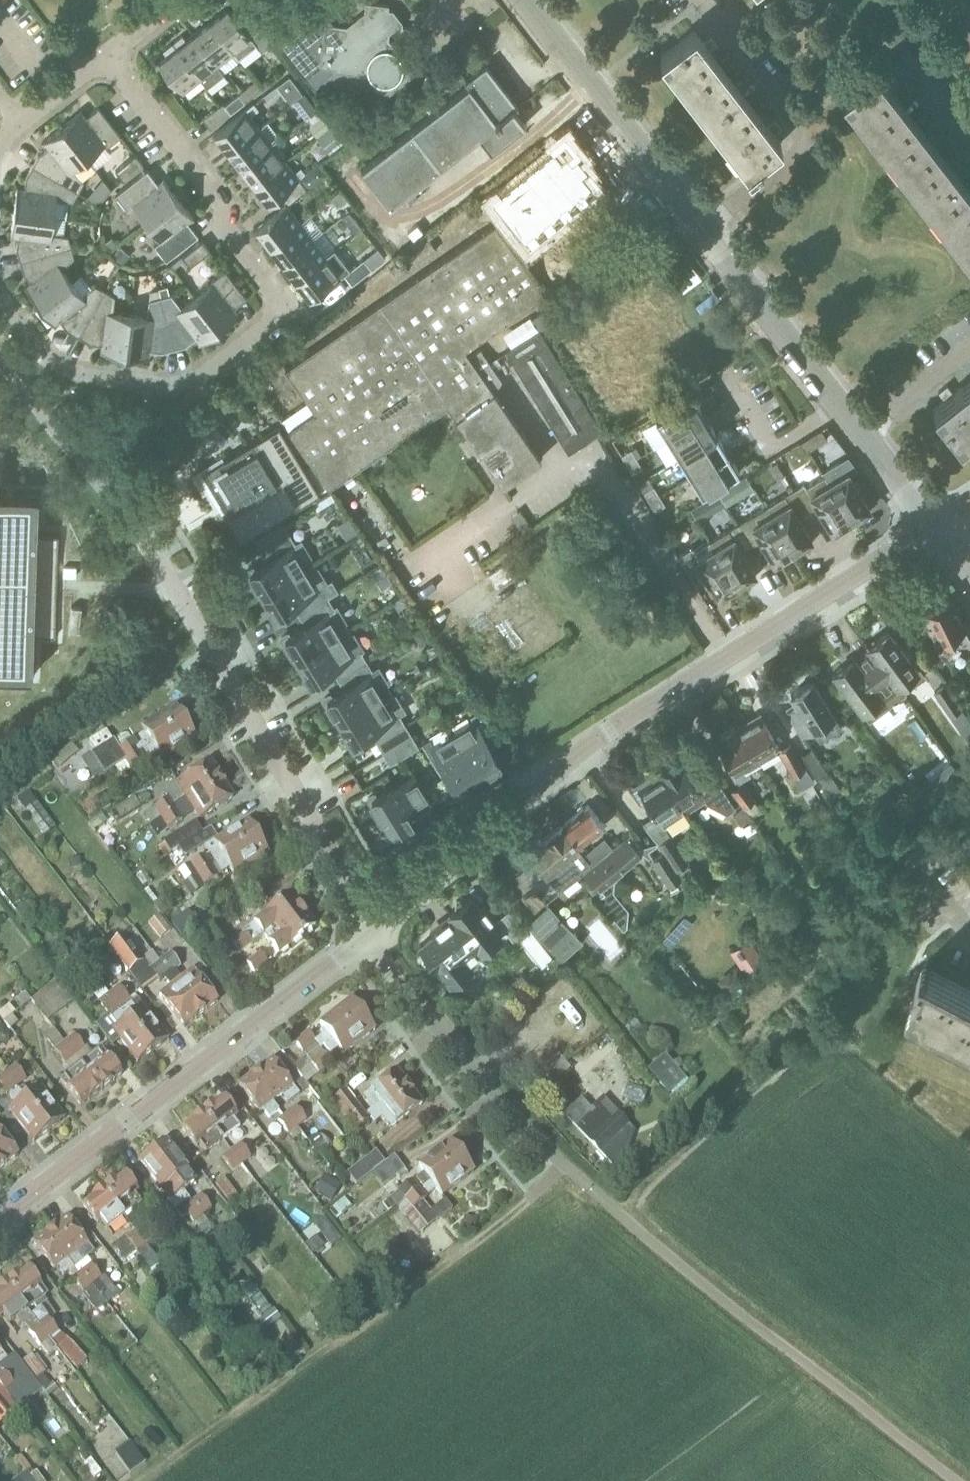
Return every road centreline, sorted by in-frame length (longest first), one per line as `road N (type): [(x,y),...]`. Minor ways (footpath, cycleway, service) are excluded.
road 1 (unclassified): [(957,1480),(564,1164),(397,980),(372,928)]
road 2 (residential): [(372,928),(613,735),(930,529)]
road 3 (residential): [(108,51),(221,203),(231,239),(283,311),(201,376),(156,385),(90,378),(44,355),(0,298)]
road 4 (track): [(564,1164),(528,1201),(139,1480)]
road 5 (unclassified): [(838,406),(524,0)]
road 6 (residential): [(372,928),(173,587),(66,584)]
road 7 (residential): [(0,1218),(372,928)]
road 8 (residential): [(723,372),(770,446),(838,406)]
road 9 (unclassified): [(930,529),(838,406)]

